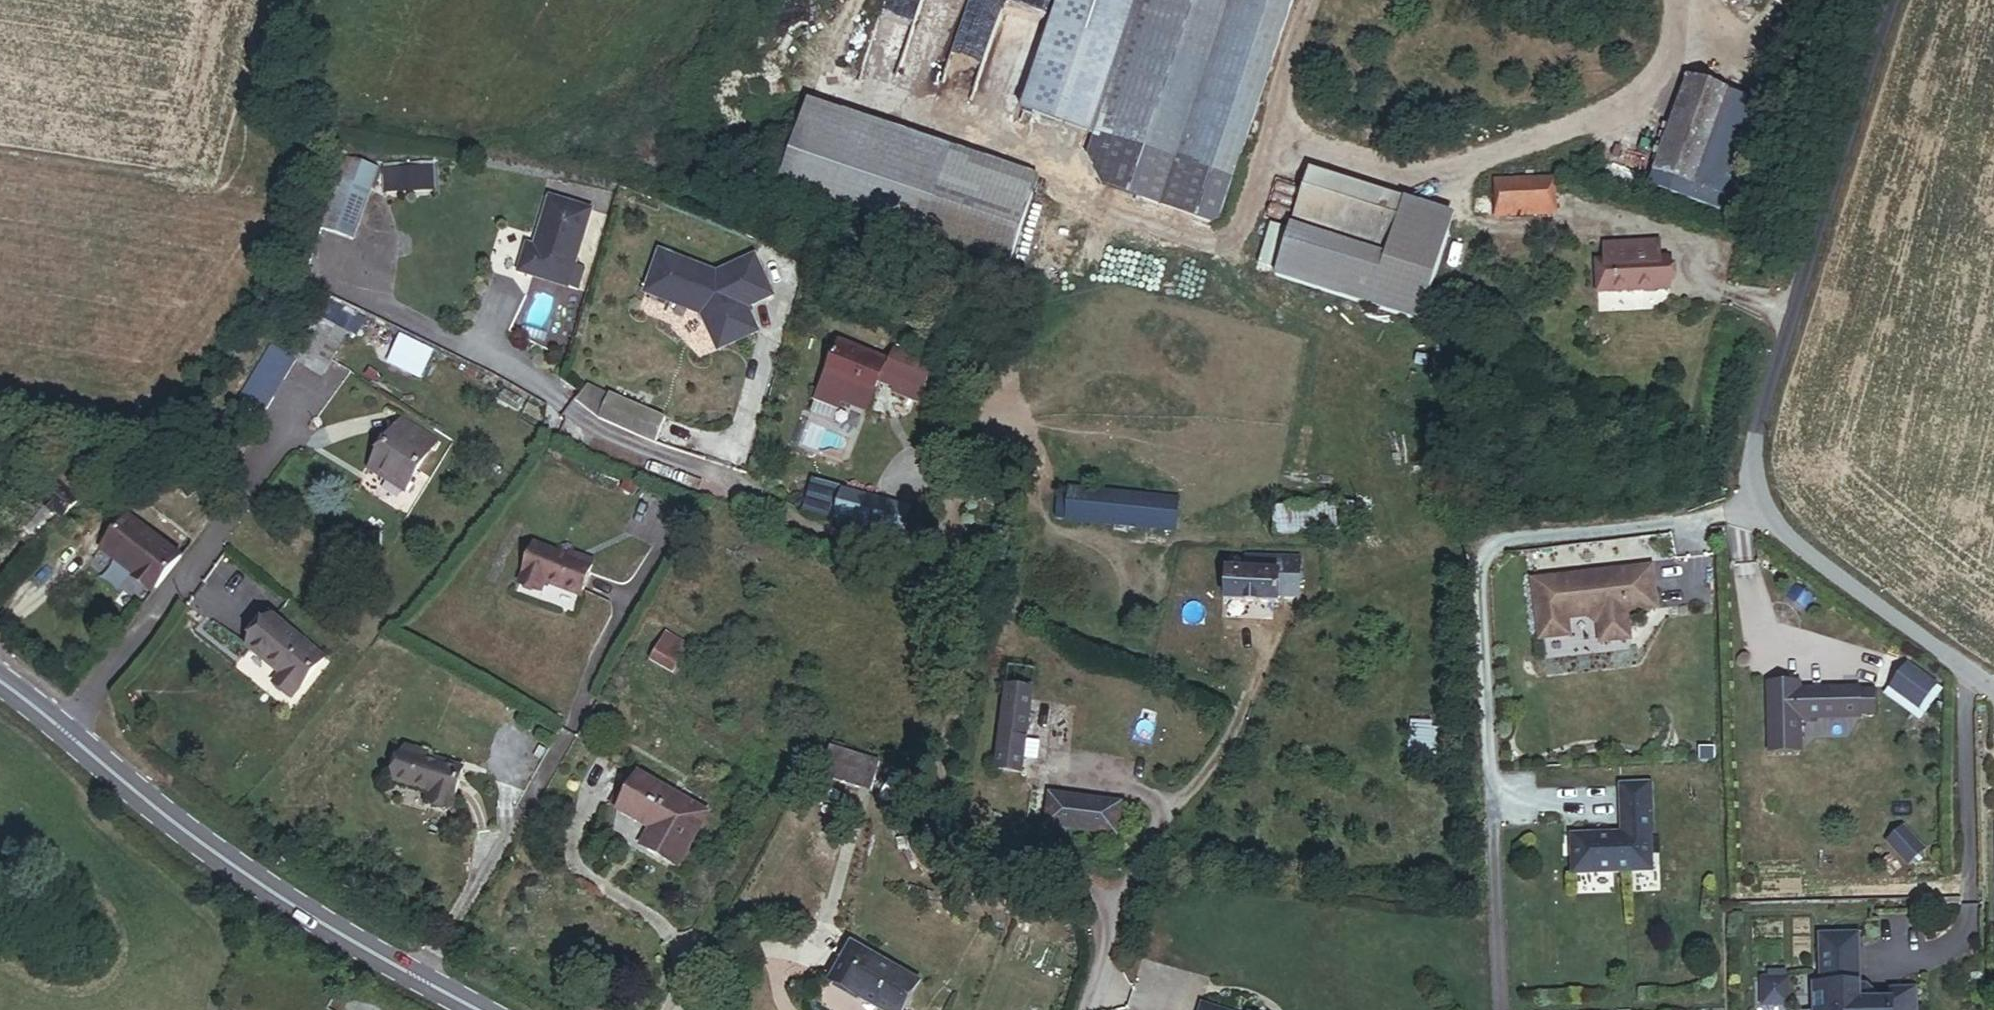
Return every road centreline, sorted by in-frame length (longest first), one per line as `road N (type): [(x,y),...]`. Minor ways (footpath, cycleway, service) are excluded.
road 1 (unclassified): [(1993,686),(1786,540),(1754,488),(1760,422),(1895,0)]
road 2 (tertiary): [(0,689),(144,808),(302,916),(480,1009)]
road 3 (track): [(1484,548),(1764,514)]

